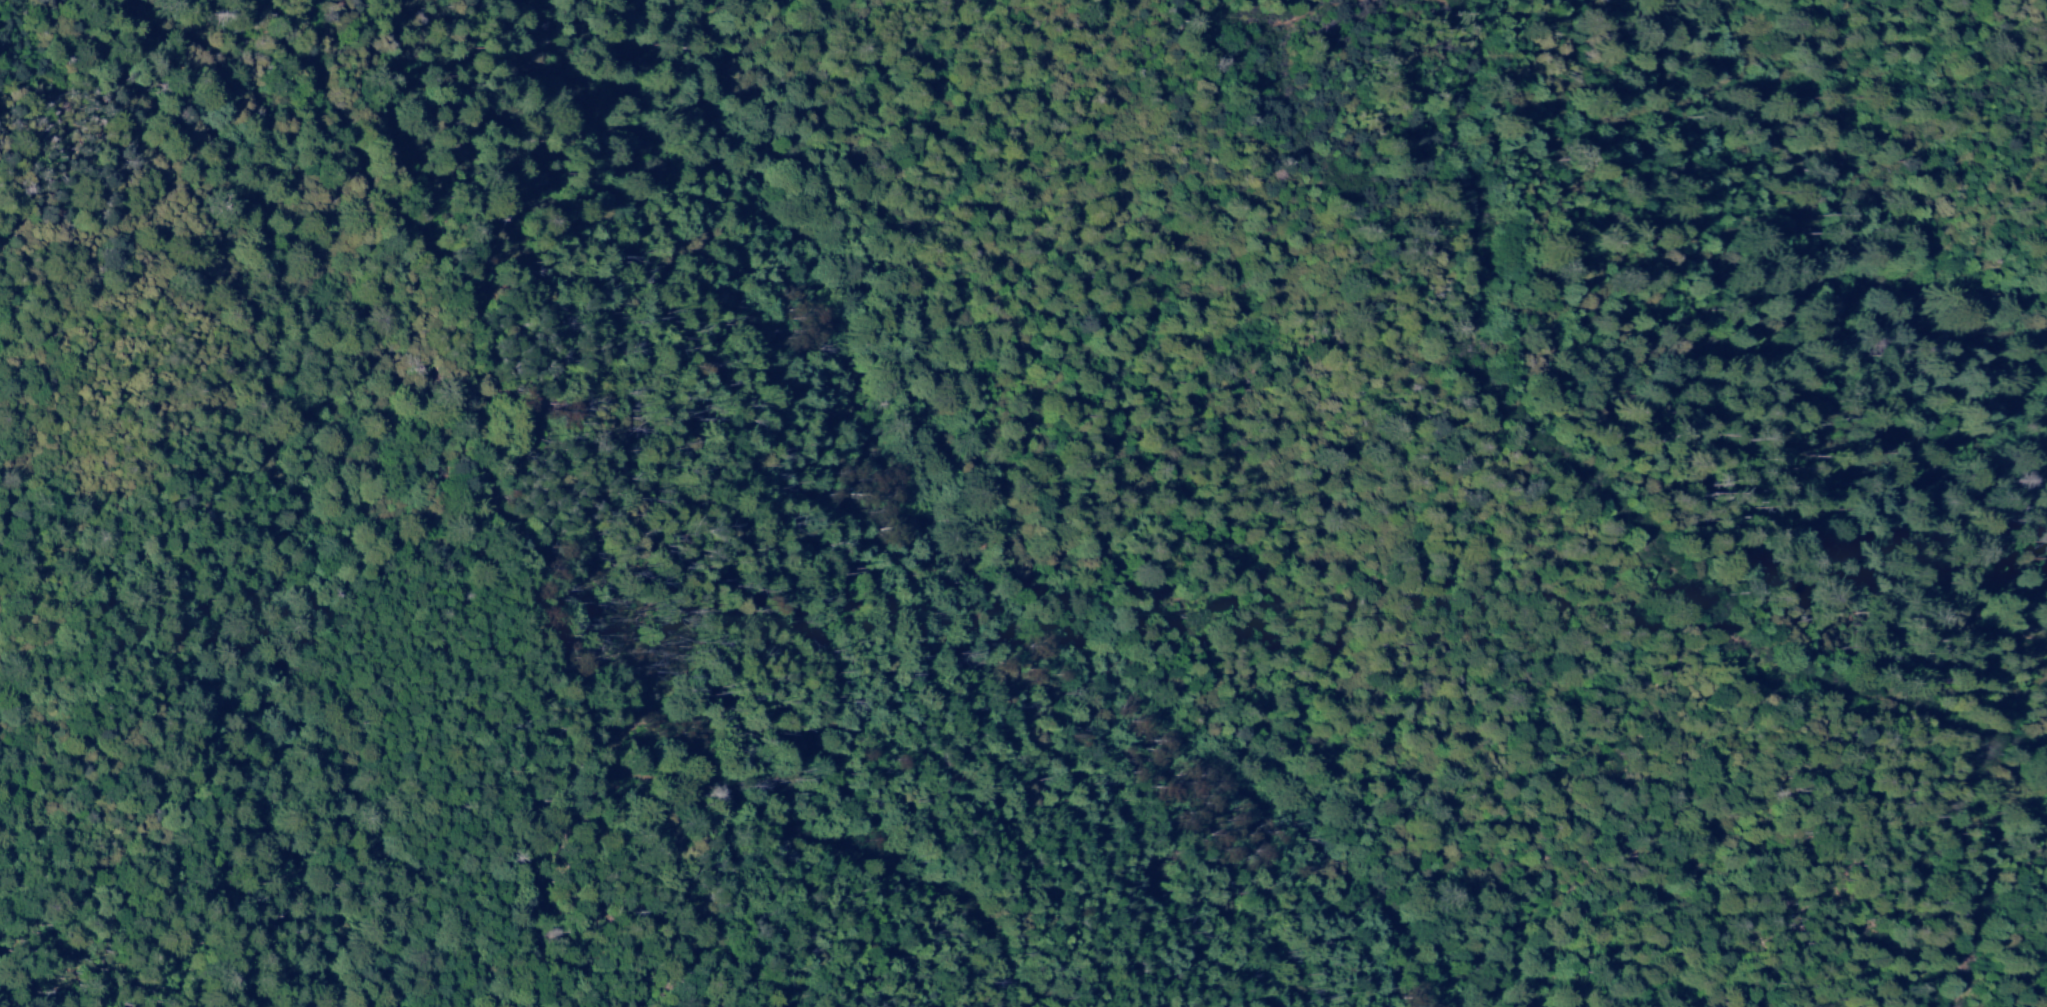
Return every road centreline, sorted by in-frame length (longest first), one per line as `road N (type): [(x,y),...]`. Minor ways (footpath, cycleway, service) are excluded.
road 1 (residential): [(1055,1006),(968,893),(937,865),(705,817),(651,775),(617,735),(573,667),(515,533),(510,390),(490,320),(448,249),(354,164),(310,93)]

